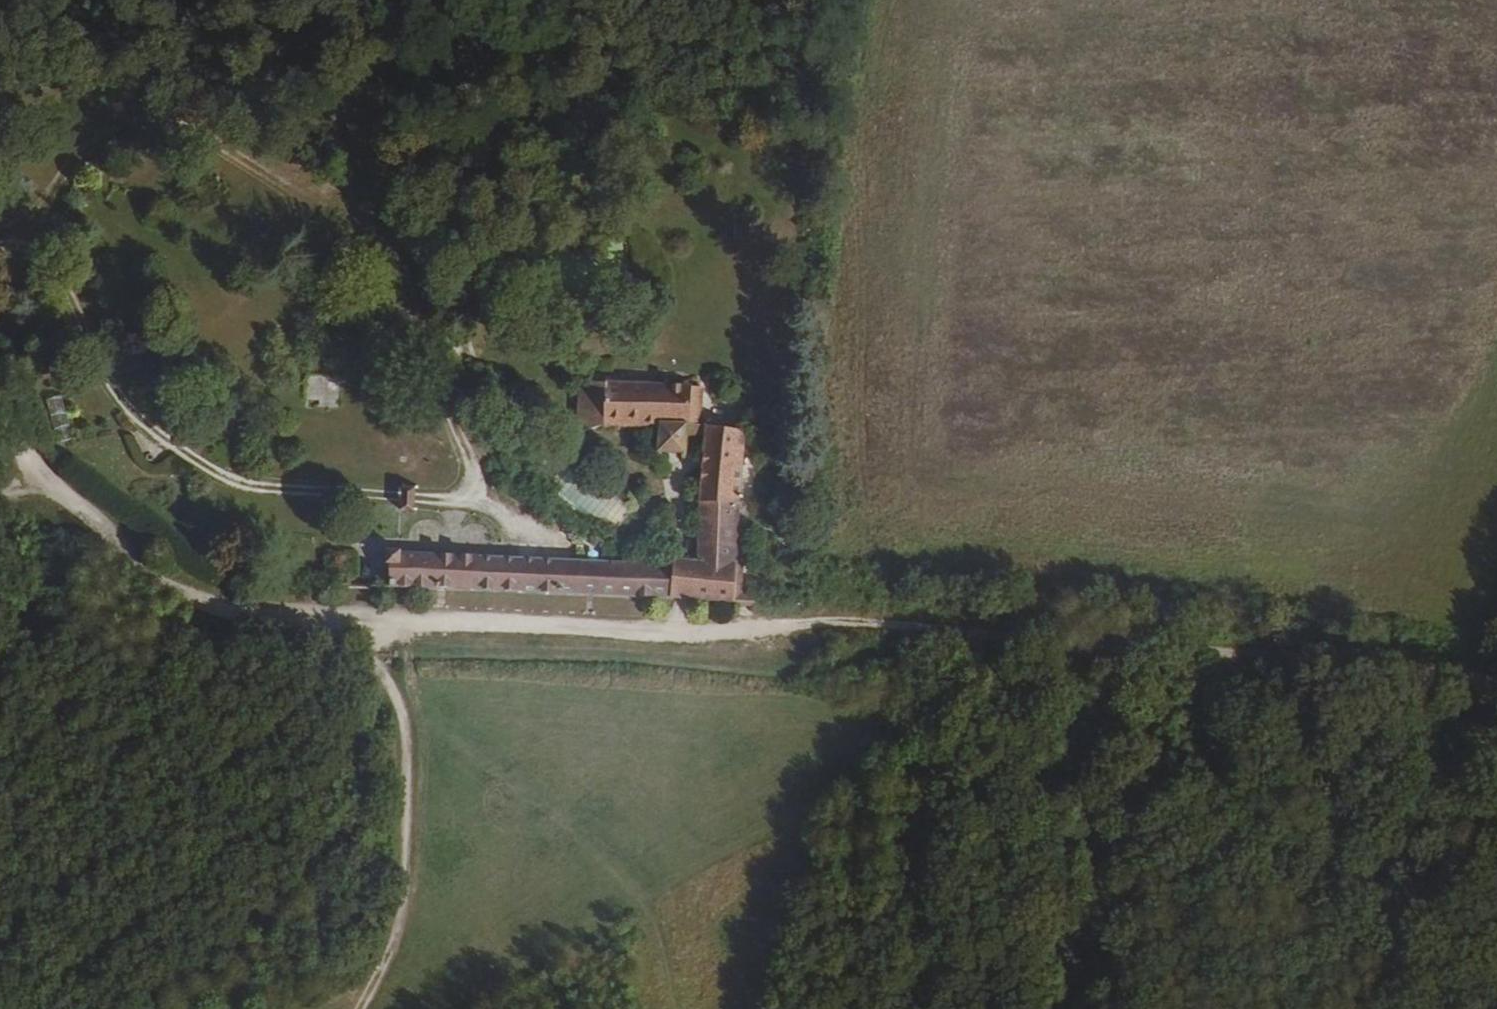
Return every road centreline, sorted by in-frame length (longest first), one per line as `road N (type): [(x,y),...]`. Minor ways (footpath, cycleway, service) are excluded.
road 1 (track): [(0,359),(59,493),(165,582),(228,608),(366,624),(875,627),(959,636),(1024,655),(1223,646),(1496,694)]
road 2 (track): [(366,624),(406,743),(400,913),(364,1008)]

